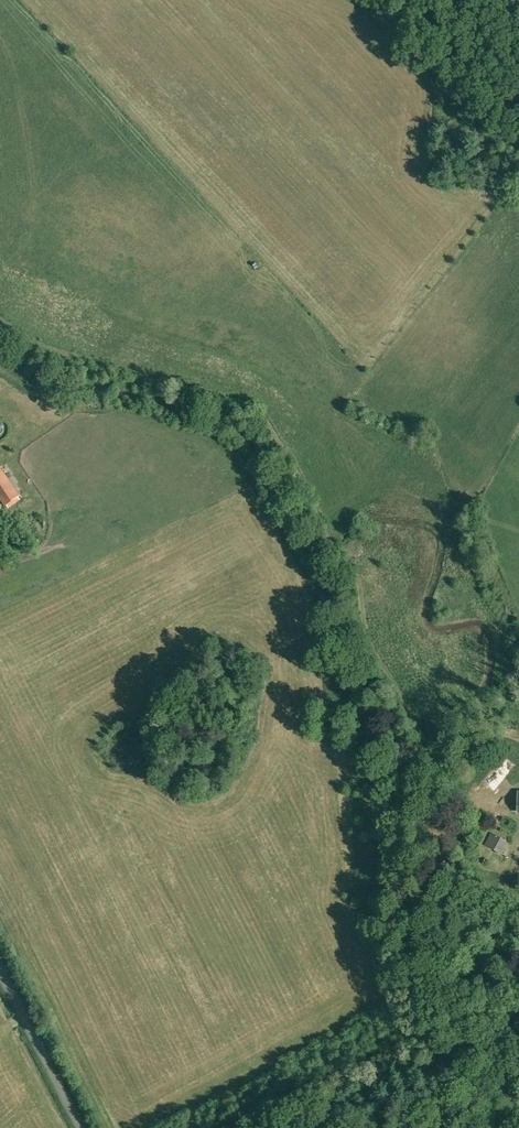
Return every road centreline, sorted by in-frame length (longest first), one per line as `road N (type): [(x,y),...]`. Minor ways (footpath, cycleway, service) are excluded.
road 1 (unclassified): [(85,1127),(0,965)]

